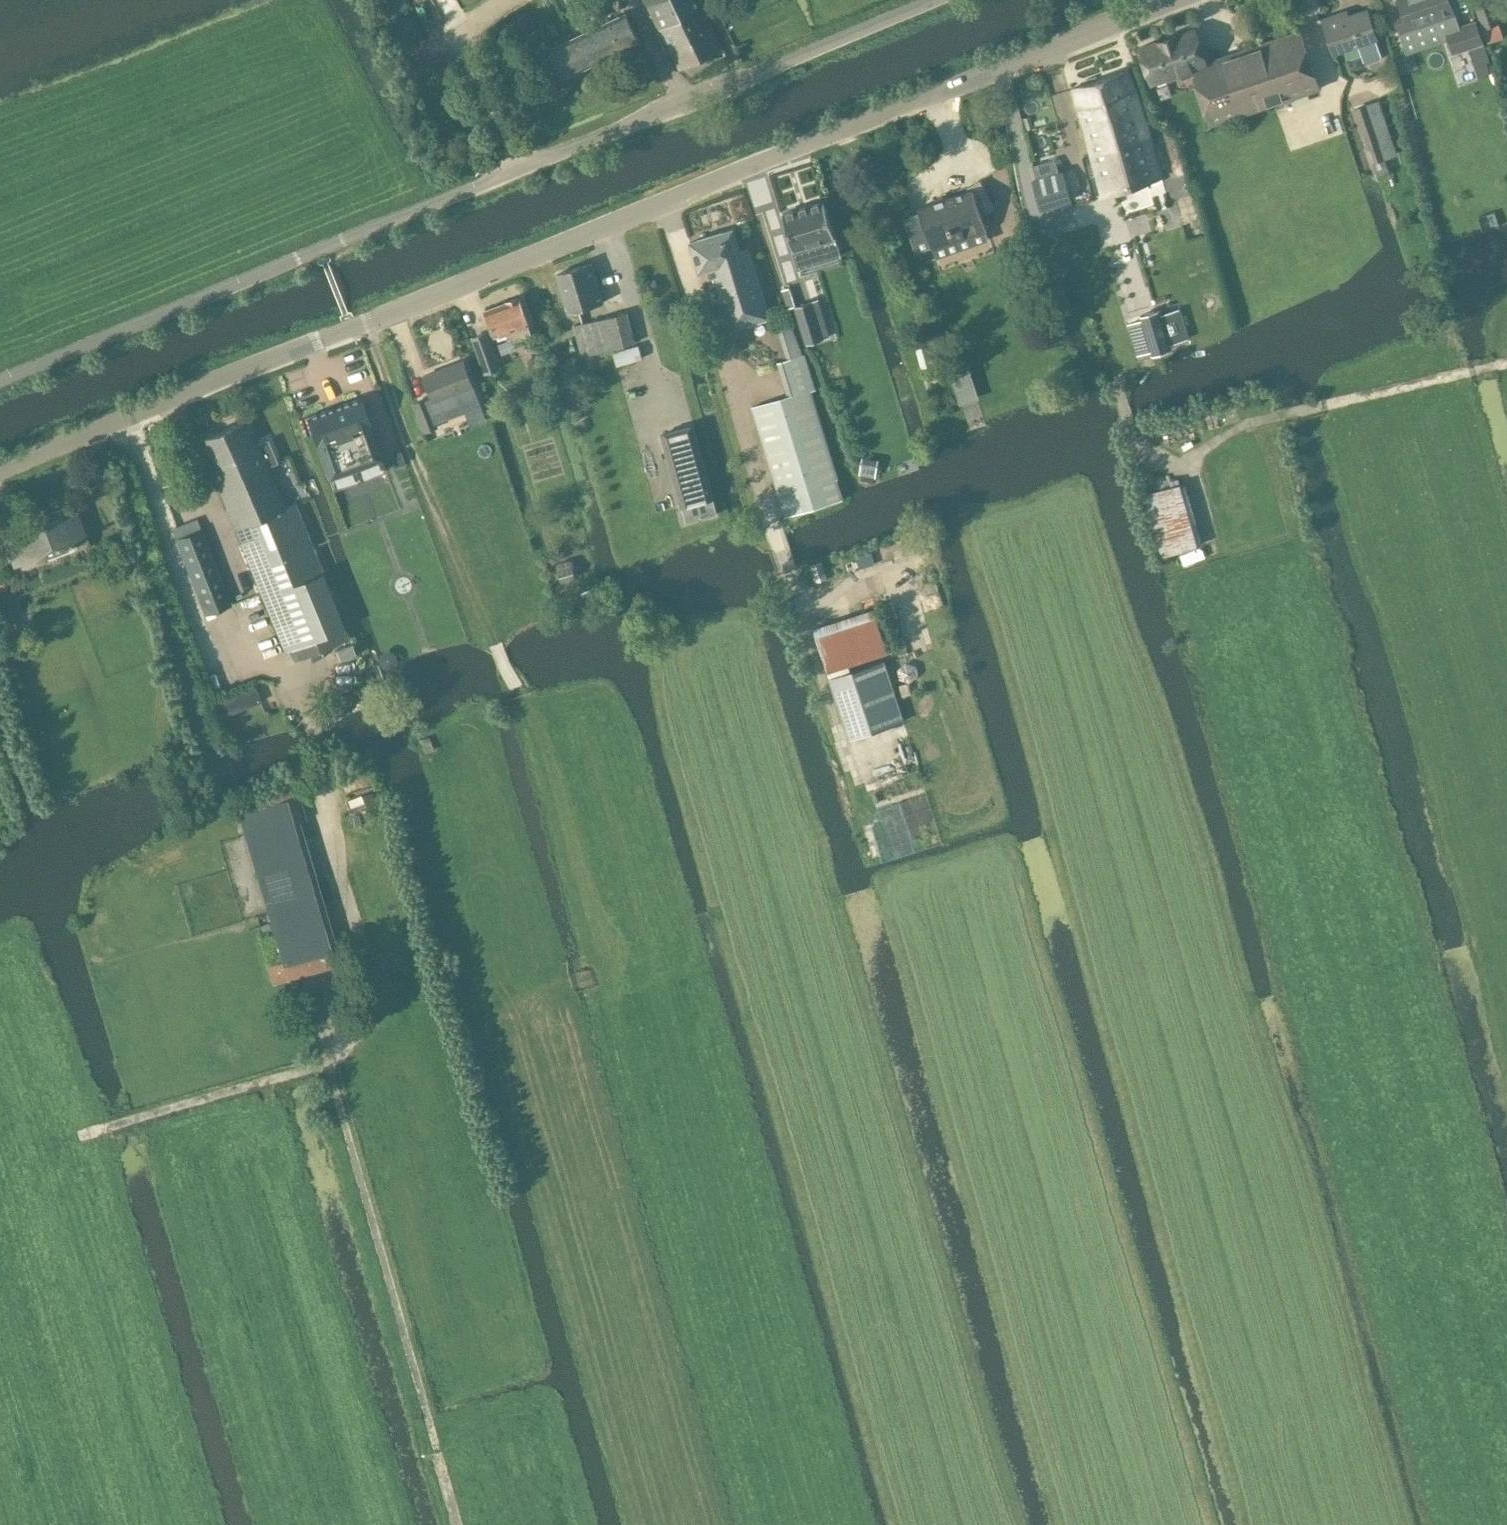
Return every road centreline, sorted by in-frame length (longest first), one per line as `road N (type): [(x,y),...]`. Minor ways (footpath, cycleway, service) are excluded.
road 1 (tertiary): [(0,471),(1186,0)]
road 2 (unclassified): [(0,379),(938,0)]
road 3 (track): [(459,1524),(329,1067),(373,992),(329,840),(330,776),(311,716)]

